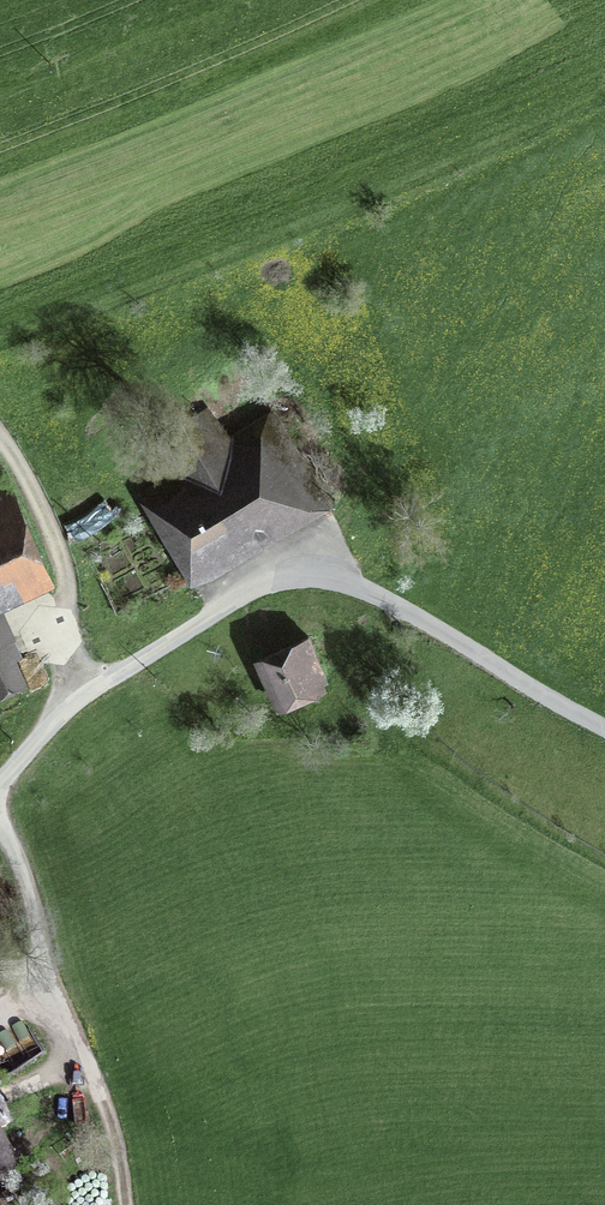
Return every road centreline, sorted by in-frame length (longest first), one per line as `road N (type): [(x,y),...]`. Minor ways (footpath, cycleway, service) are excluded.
road 1 (unclassified): [(604,730),(519,690),(372,595),(305,572),(267,580),(96,683),(0,784)]
road 2 (track): [(122,1204),(104,1105),(49,981),(0,813)]
road 3 (track): [(96,683),(79,624),(0,460)]

